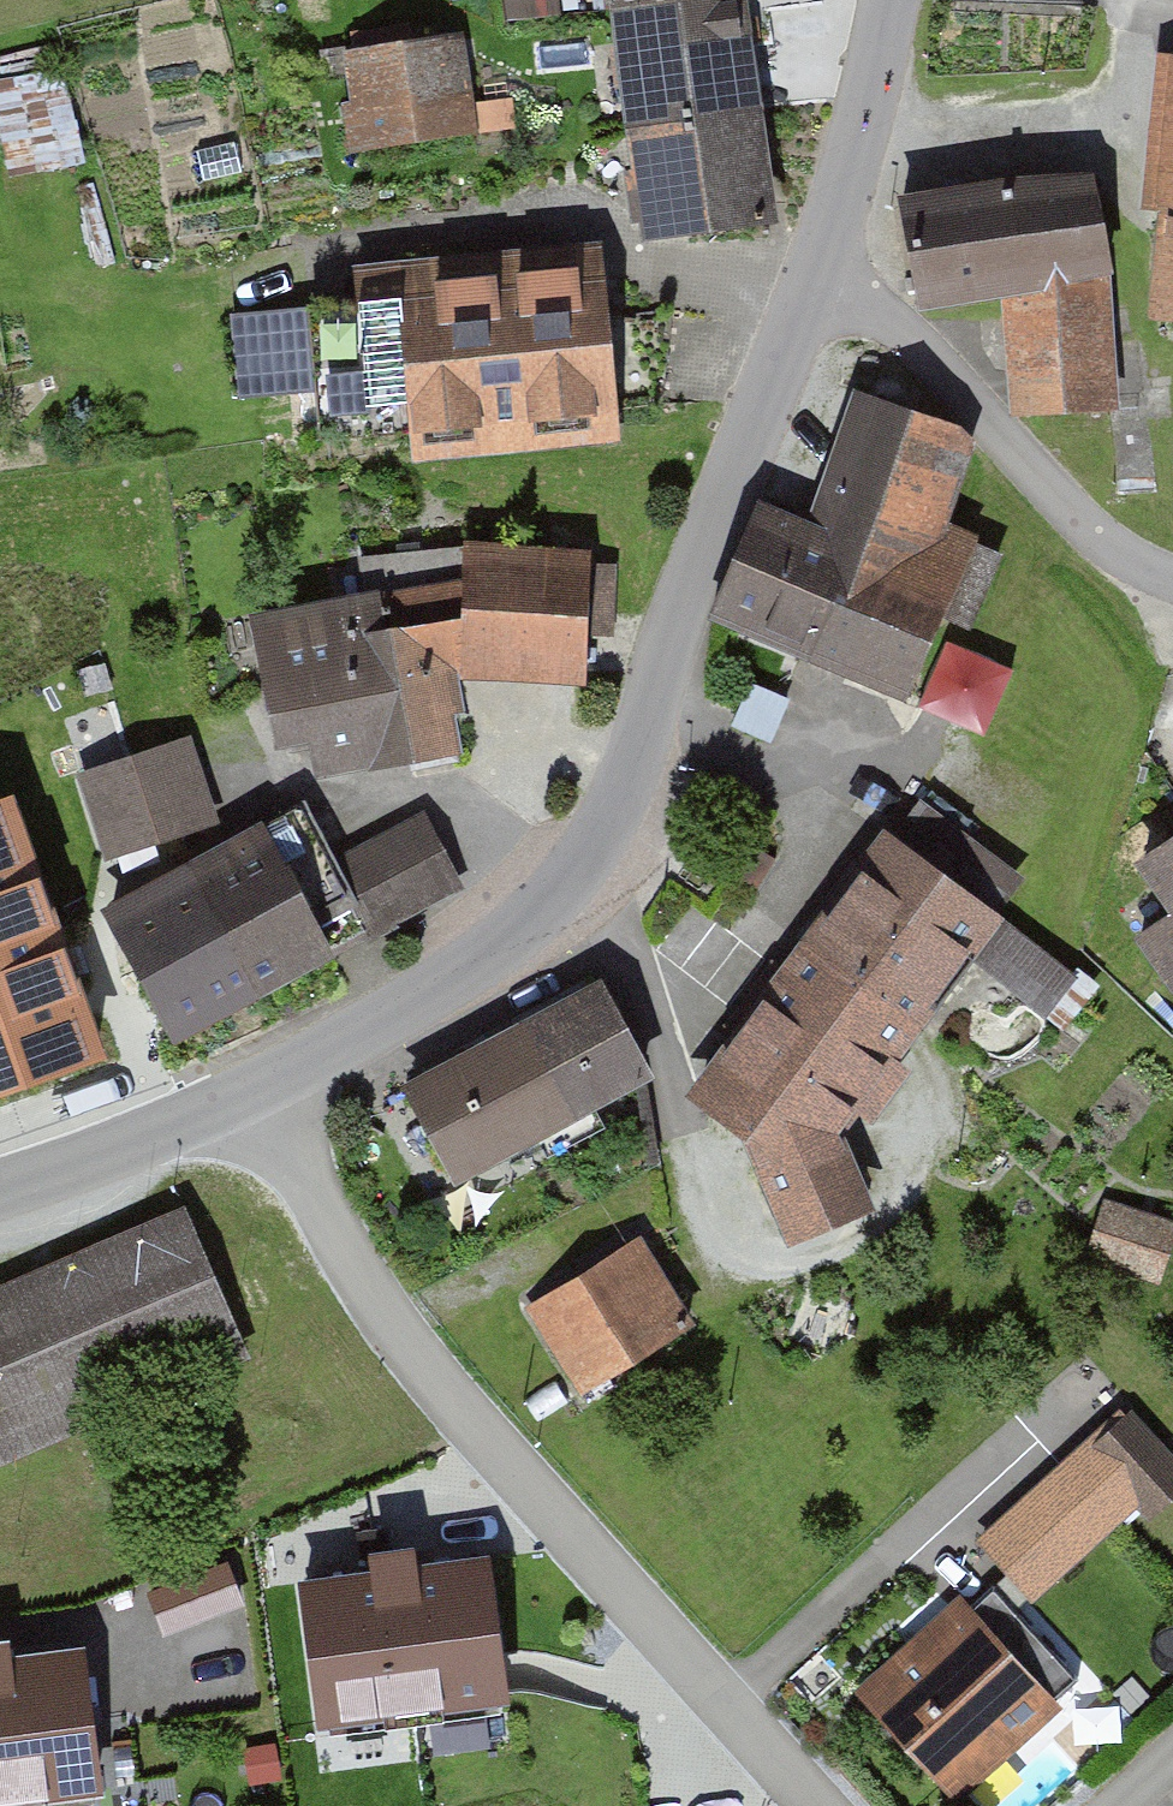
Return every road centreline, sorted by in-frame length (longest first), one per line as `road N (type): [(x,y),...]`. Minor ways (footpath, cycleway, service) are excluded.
road 1 (residential): [(251,1093),(493,951),(560,886),(606,824),(808,278)]
road 2 (residential): [(251,1093),(368,1296),(815,1805)]
road 3 (residential): [(808,278),(858,299),(914,344),(1089,531),(1172,582)]
road 4 (residential): [(808,278),(869,115),(889,0)]
road 5 (residential): [(0,1186),(251,1093)]

